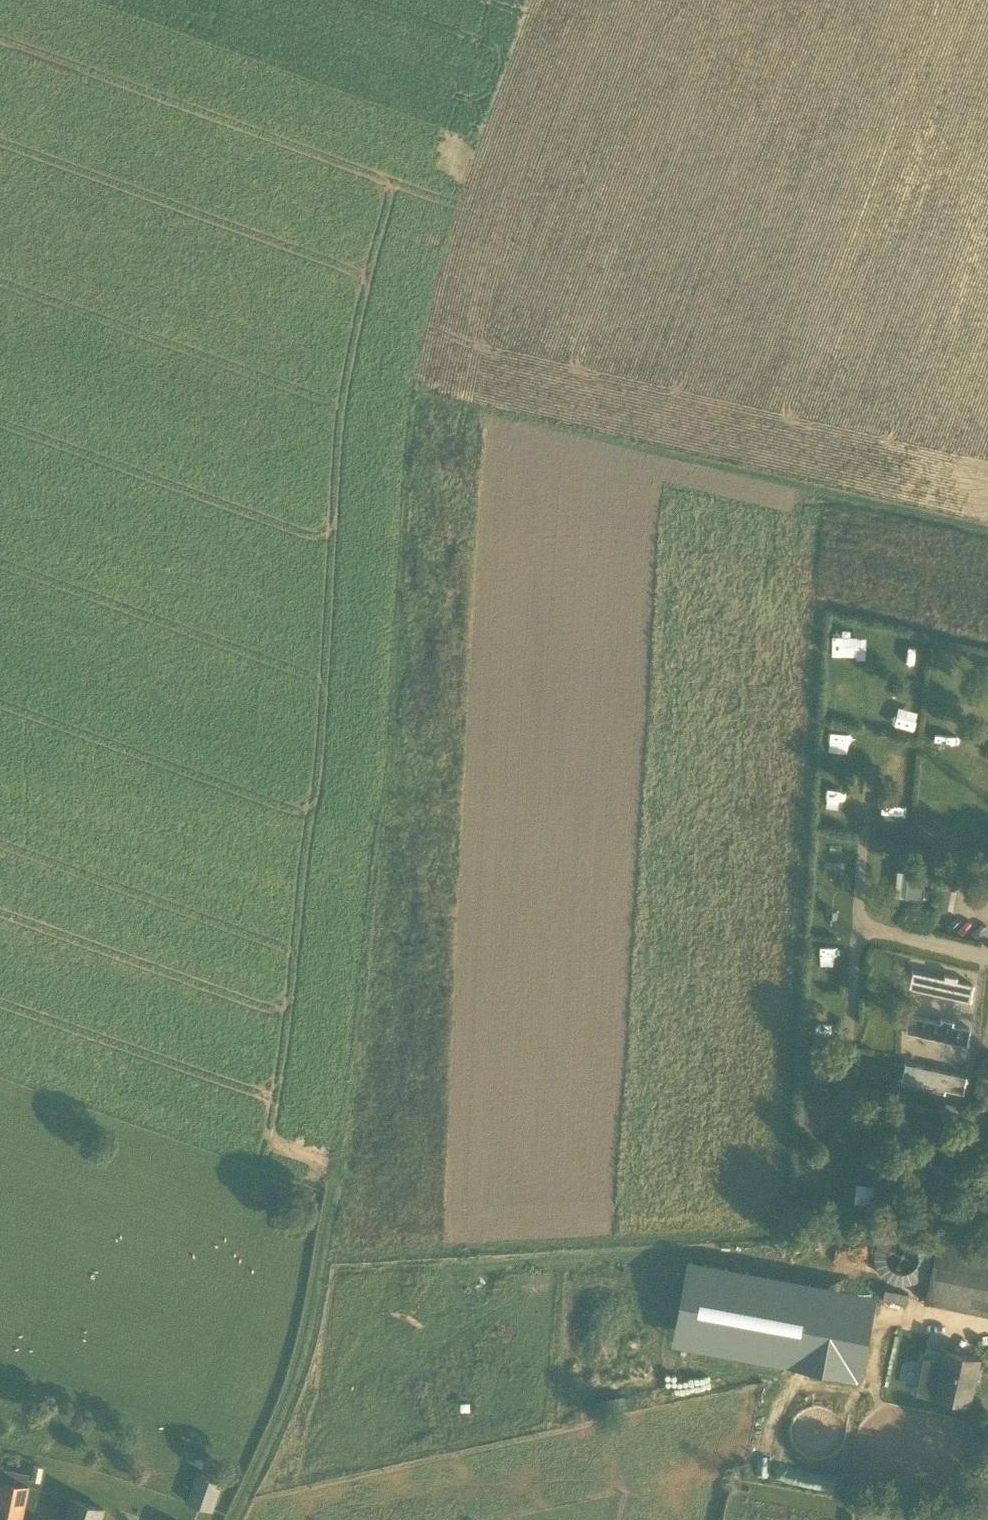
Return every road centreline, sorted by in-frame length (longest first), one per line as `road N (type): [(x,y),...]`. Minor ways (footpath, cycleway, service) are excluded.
road 1 (track): [(229,1519),(315,1345),(355,1175),(396,754),(411,393)]

